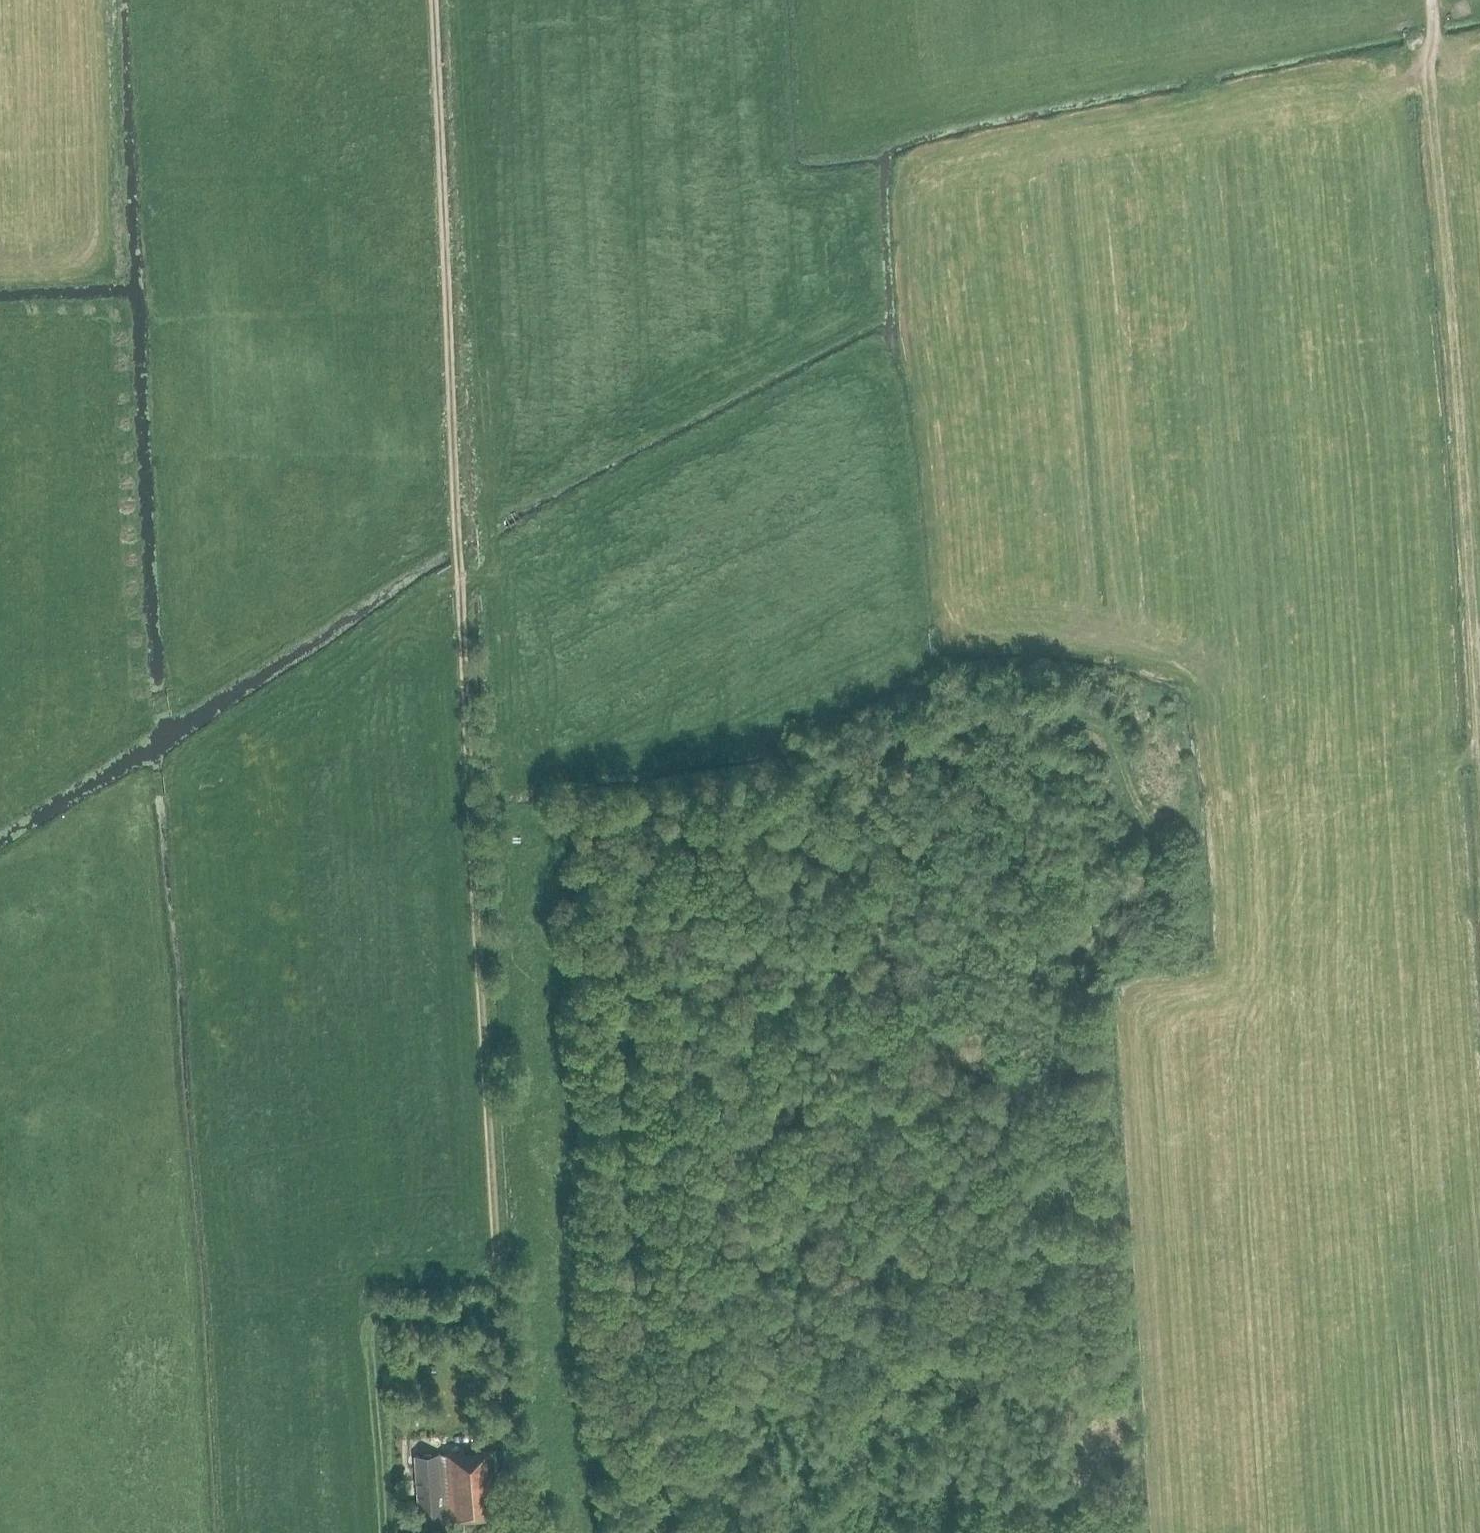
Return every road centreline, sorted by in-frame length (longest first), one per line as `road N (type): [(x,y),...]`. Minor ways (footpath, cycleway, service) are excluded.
road 1 (track): [(1085,1532),(1081,1350),(1093,1236),(1084,1151),(1008,1070),(943,1035),(833,860),(812,842),(763,835),(684,840),(654,854),(631,890),(633,1016),(616,1079),(617,1121),(626,1236),(665,1378),(671,1532)]
road 2 (track): [(437,0),(501,1390)]
road 3 (track): [(1042,1102),(1066,1068),(1077,972),(1087,950),(1150,874),(1155,835),(1137,789),(1101,742),(1055,704),(924,733),(868,757),(840,782),(812,842)]

